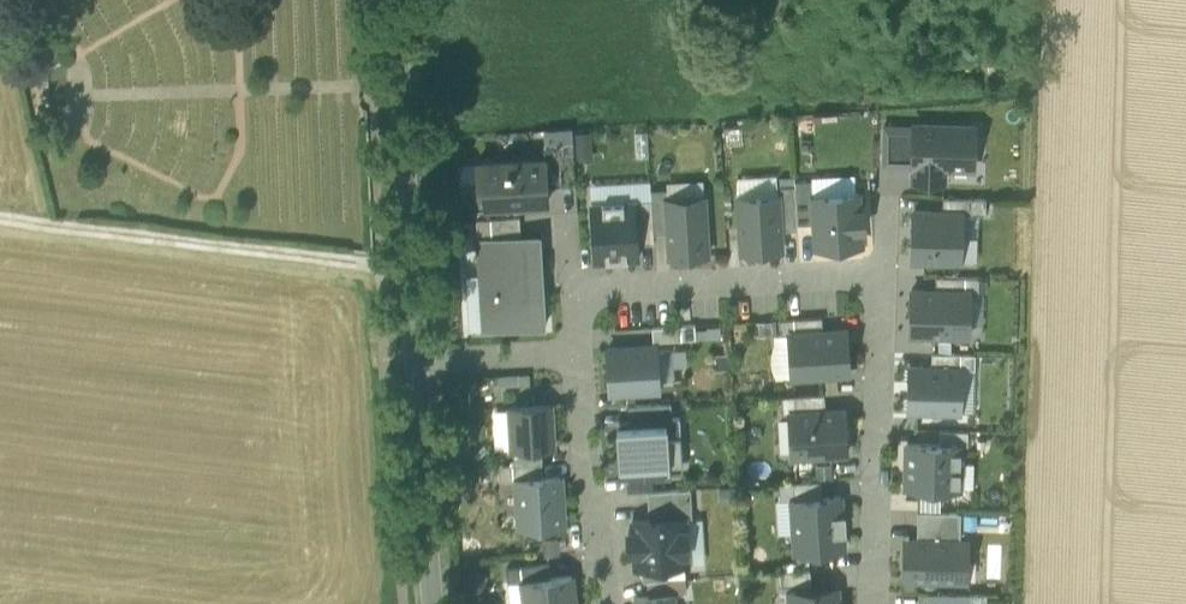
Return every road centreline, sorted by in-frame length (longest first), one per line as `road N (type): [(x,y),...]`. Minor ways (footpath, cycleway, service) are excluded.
road 1 (tertiary): [(418,365),(396,0)]
road 2 (residential): [(875,603),(884,271)]
road 3 (residential): [(884,271),(574,294)]
road 4 (residential): [(609,603),(581,357)]
road 5 (tertiary): [(436,603),(418,365)]
road 6 (residential): [(581,357),(418,365)]

